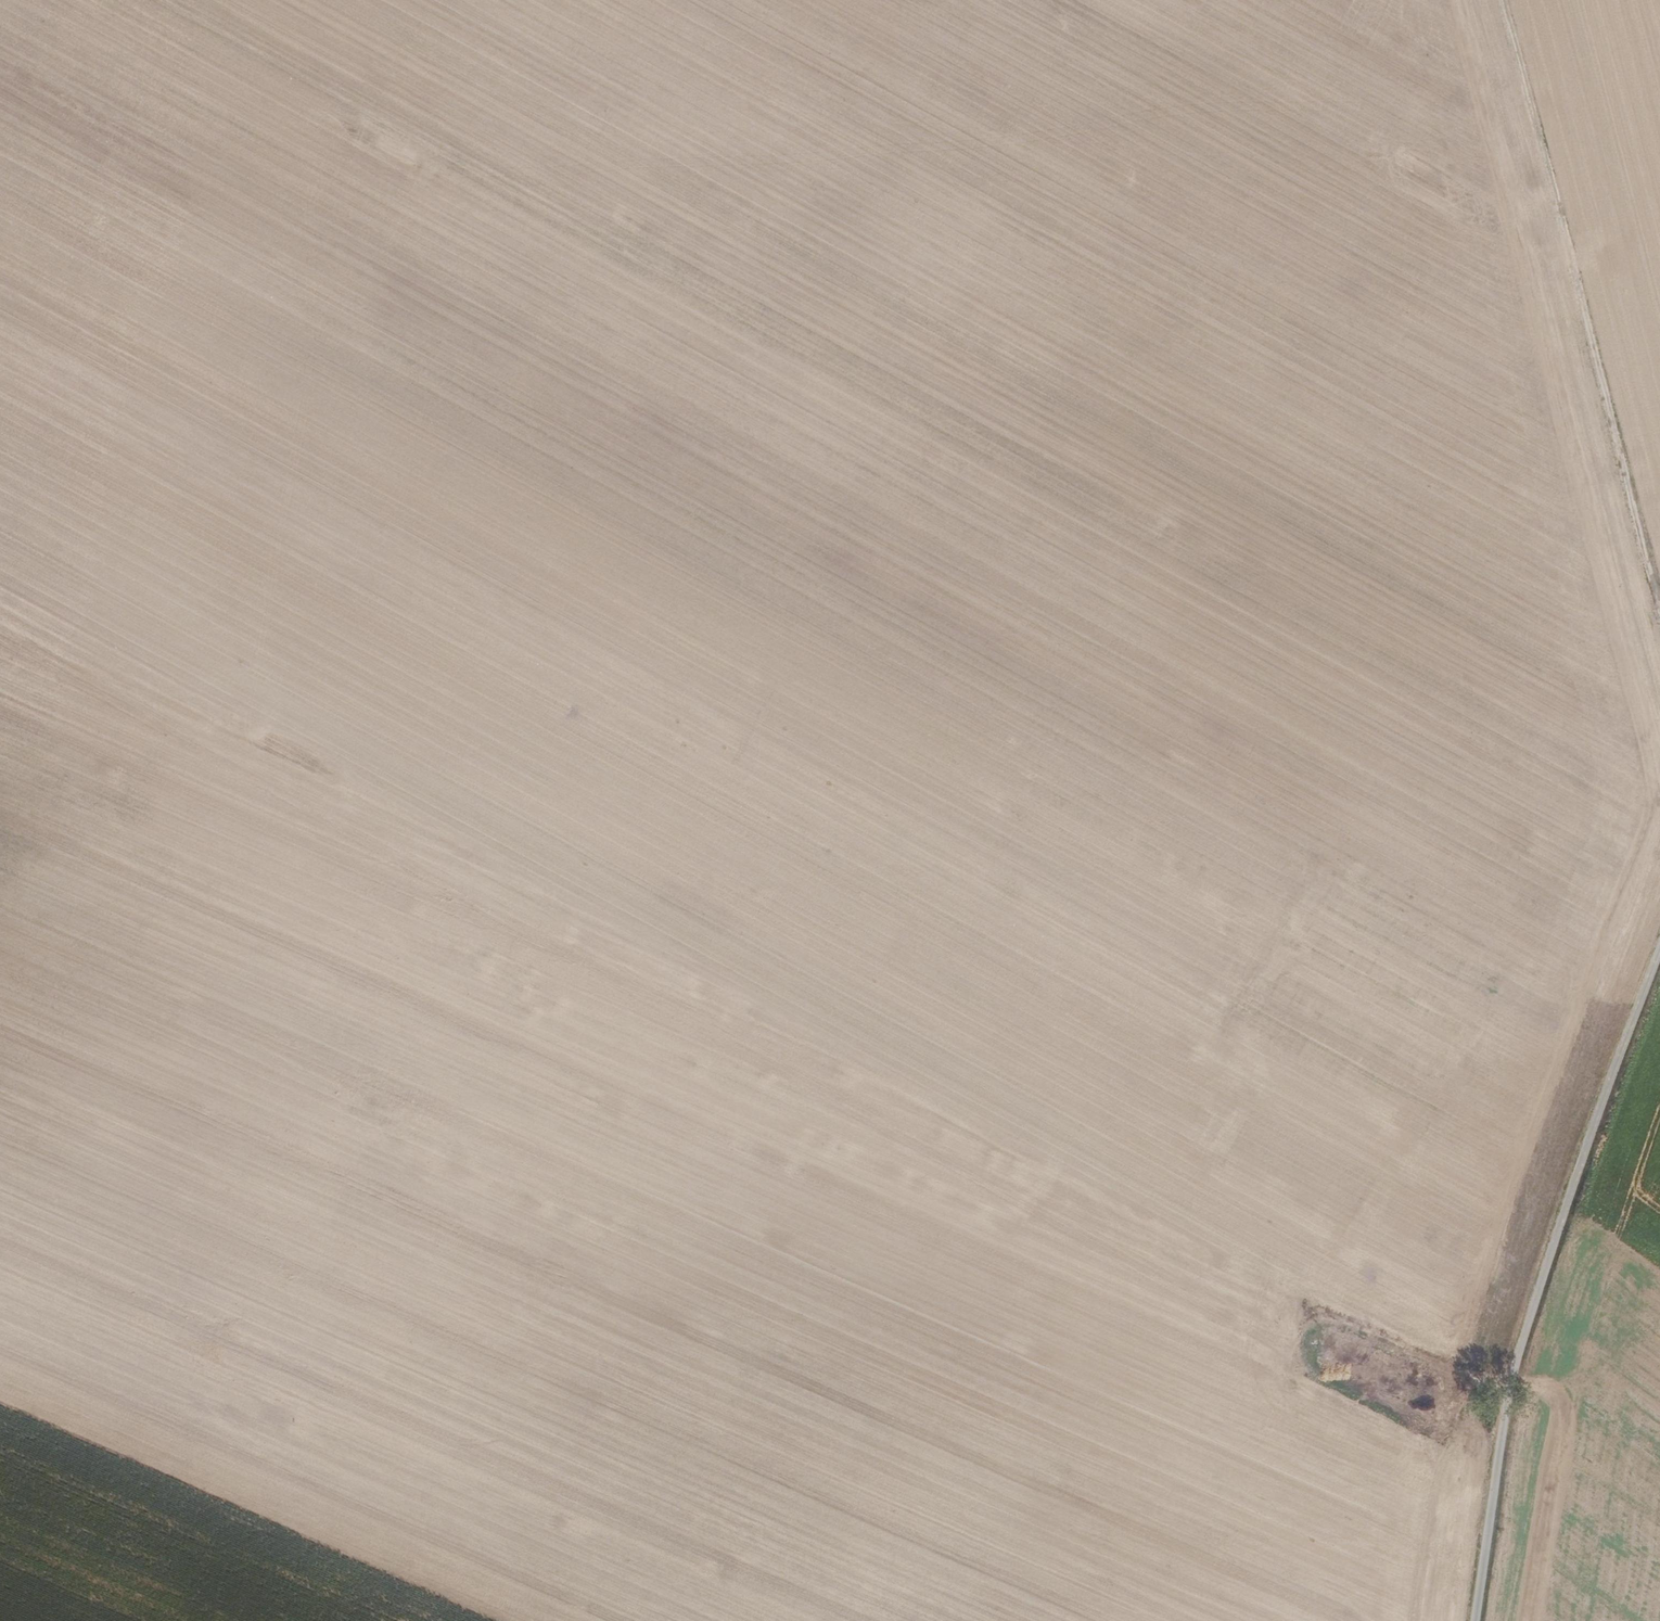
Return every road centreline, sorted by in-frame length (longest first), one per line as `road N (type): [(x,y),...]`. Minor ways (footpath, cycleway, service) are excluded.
road 1 (unclassified): [(1659,955),(1571,1190),(1510,1387),(1476,1620)]
road 2 (track): [(1511,0),(1659,578)]

